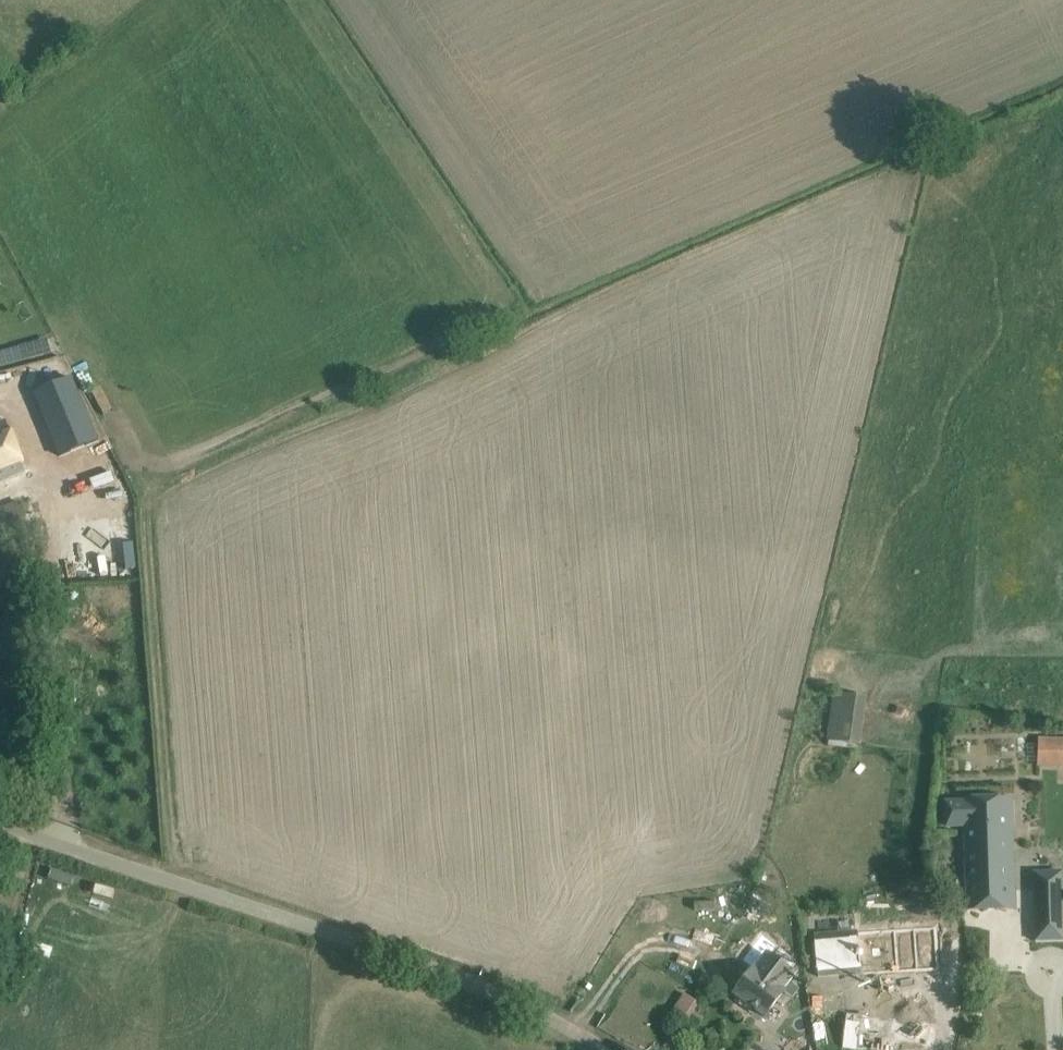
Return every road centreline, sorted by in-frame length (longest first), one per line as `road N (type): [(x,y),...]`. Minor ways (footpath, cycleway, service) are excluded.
road 1 (residential): [(597,1049),(524,1006),(0,819)]

